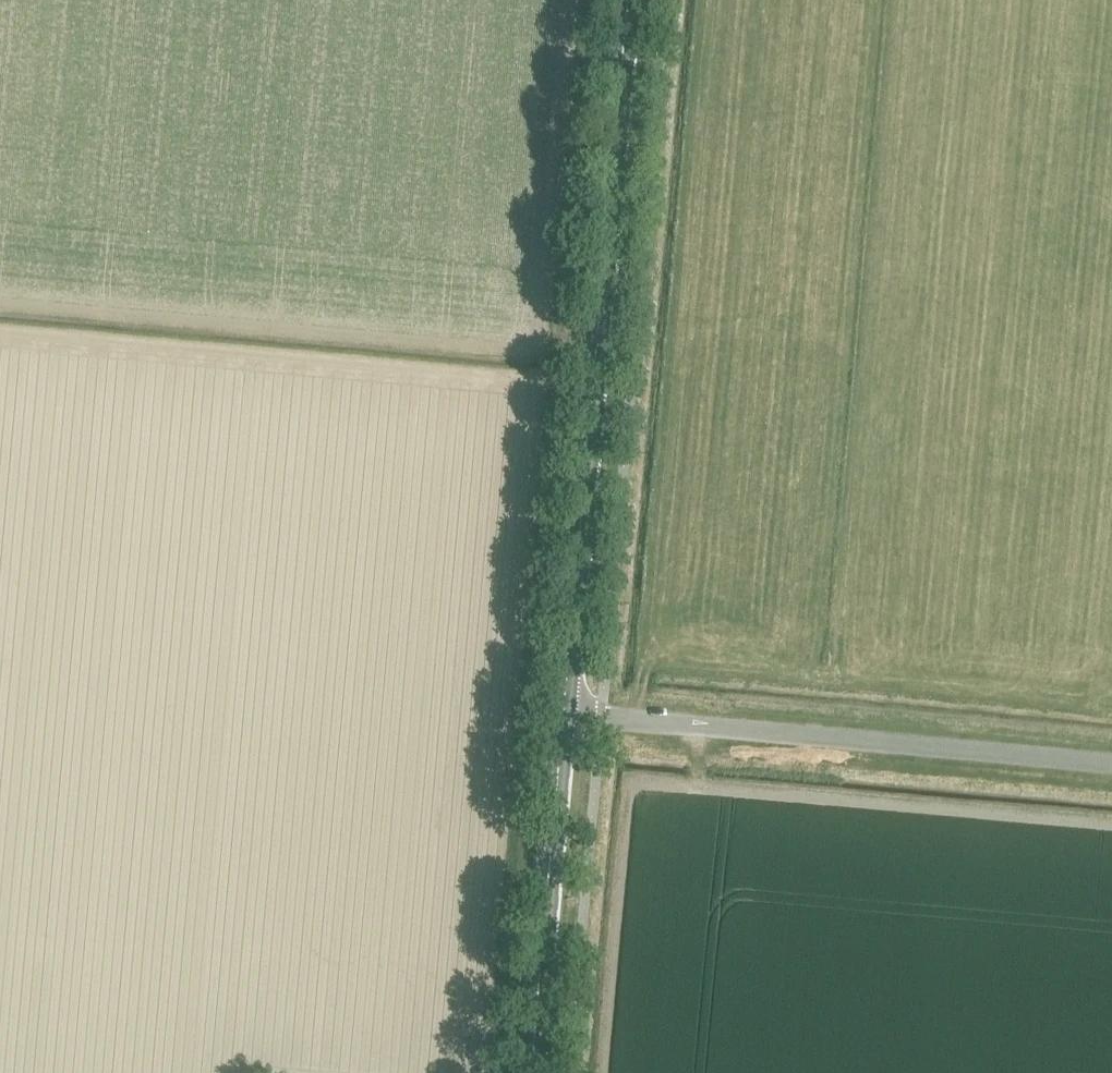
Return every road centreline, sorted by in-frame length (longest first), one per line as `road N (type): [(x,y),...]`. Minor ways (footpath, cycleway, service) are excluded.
road 1 (secondary): [(562,713),(626,0)]
road 2 (unclassified): [(562,713),(1111,763)]
road 3 (secondary): [(529,1072),(562,713)]

